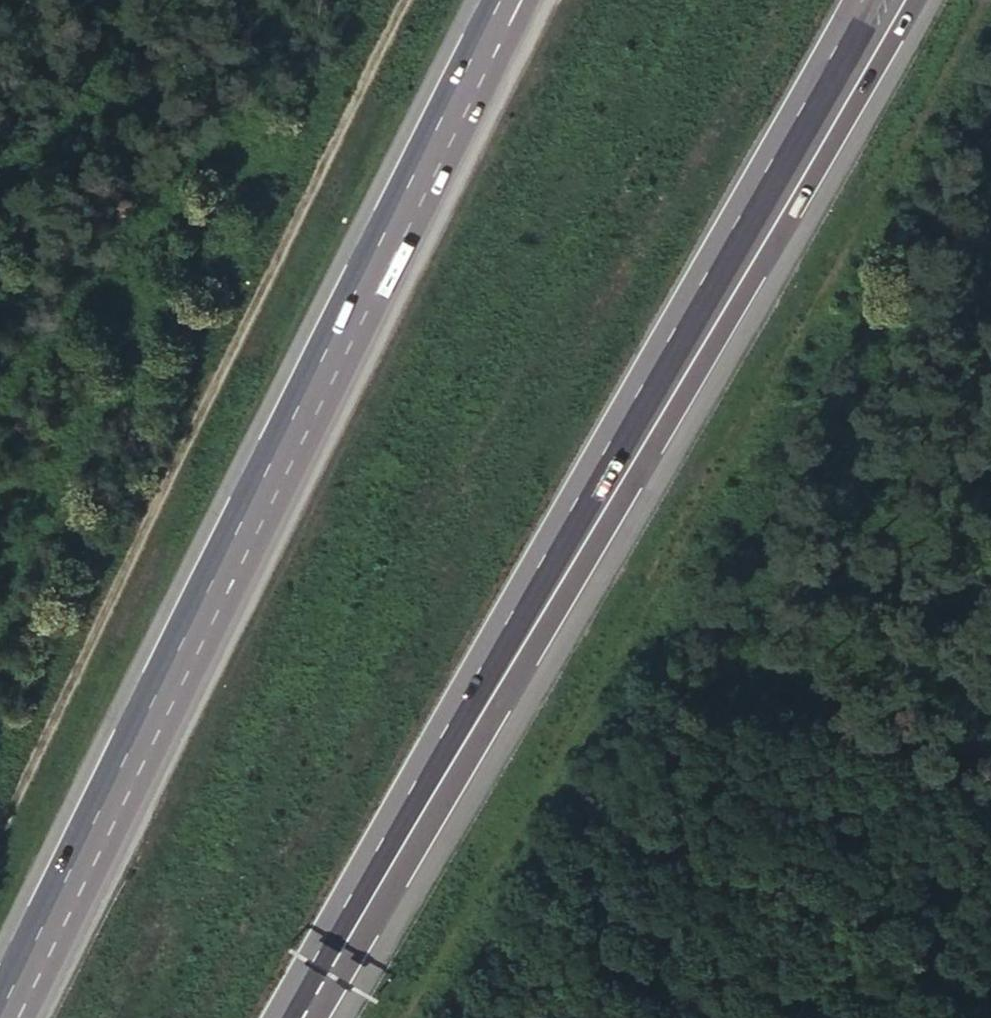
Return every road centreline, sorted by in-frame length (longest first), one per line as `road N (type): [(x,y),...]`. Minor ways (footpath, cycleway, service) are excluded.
road 1 (trunk): [(513,0),(10,1017)]
road 2 (trunk): [(330,966),(587,551),(899,0)]
road 3 (trunk): [(330,966),(844,0)]
road 4 (track): [(0,832),(408,0)]

